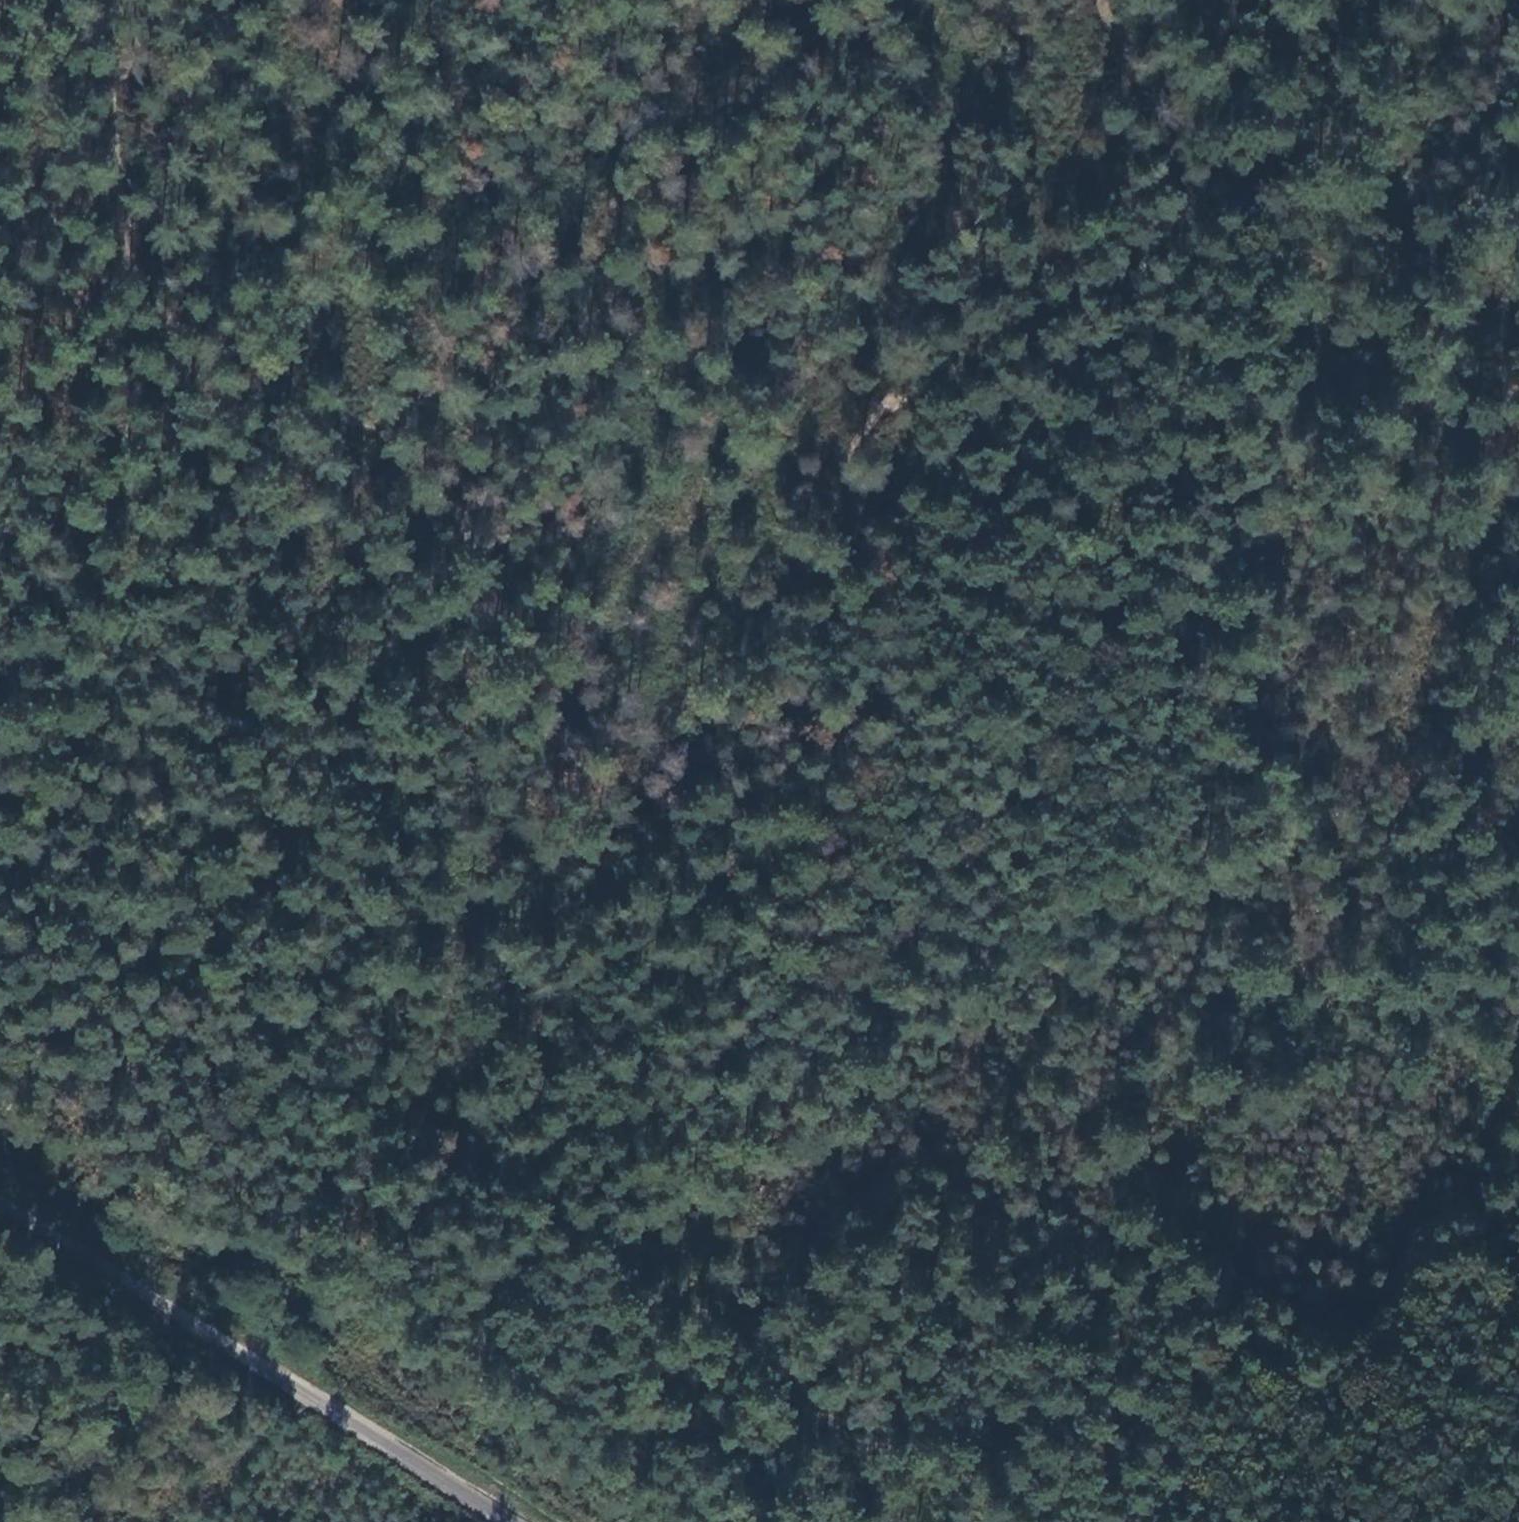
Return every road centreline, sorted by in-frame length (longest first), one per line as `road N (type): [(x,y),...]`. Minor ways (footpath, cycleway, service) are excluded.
road 1 (track): [(507,1521),(0,1205)]

